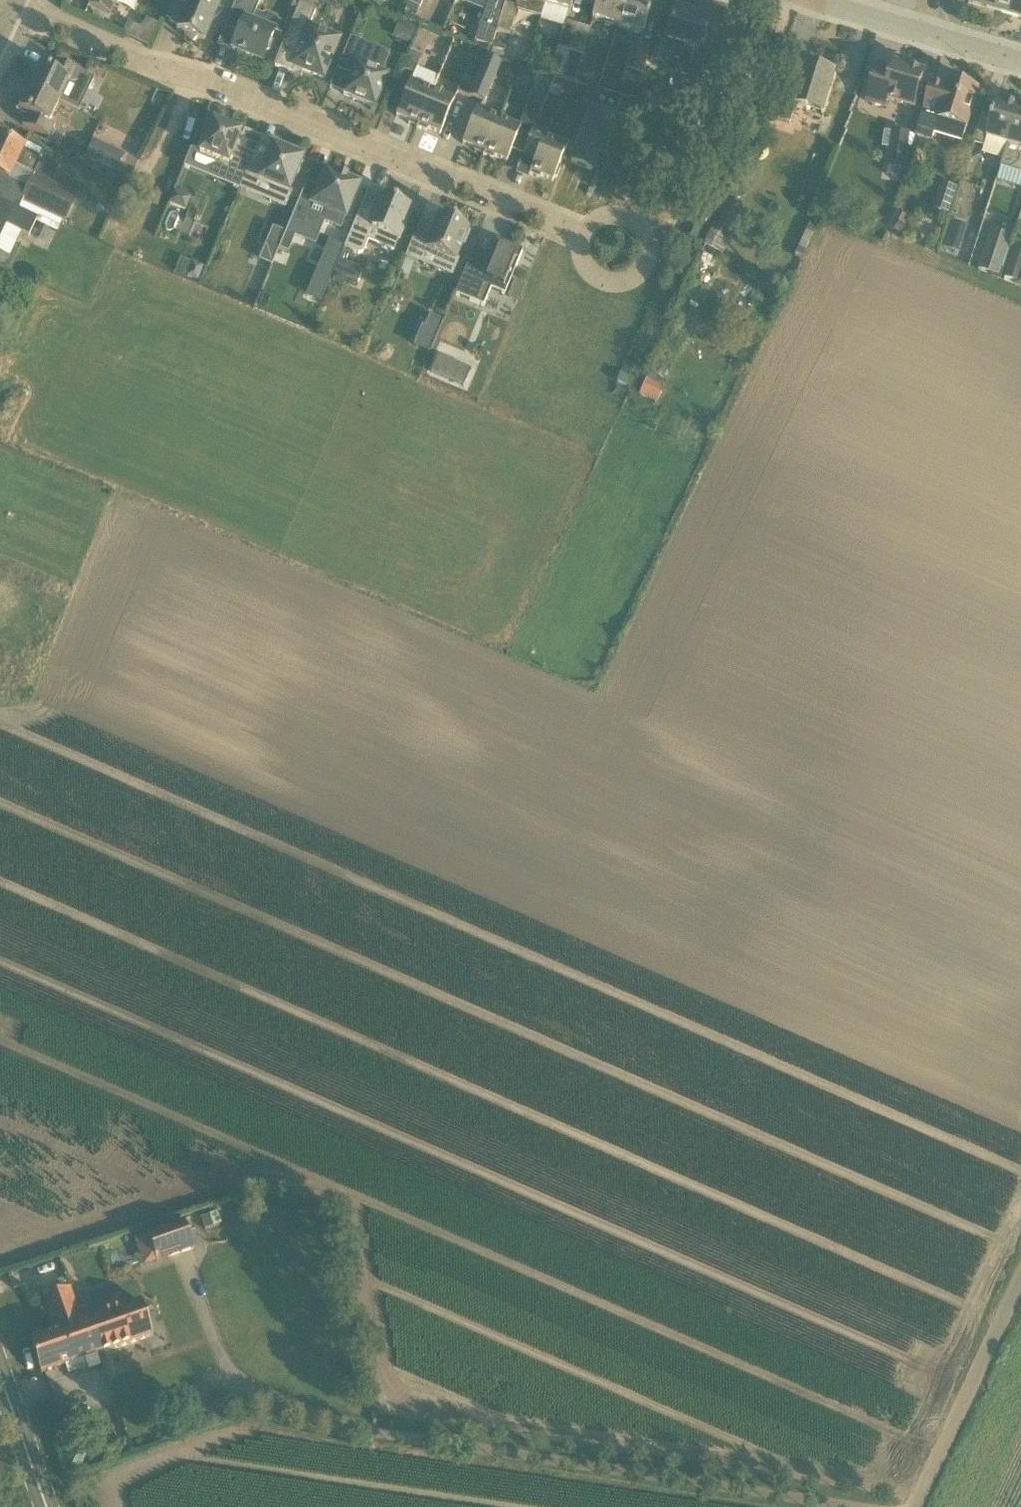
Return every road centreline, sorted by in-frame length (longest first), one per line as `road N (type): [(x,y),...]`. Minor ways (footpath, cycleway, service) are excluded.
road 1 (residential): [(18,7),(585,240)]
road 2 (unclassified): [(921,1506),(1020,1296)]
road 3 (residential): [(821,0),(1020,62)]
road 4 (residential): [(585,240),(588,269),(612,283),(639,274),(647,261),(648,247),(633,223),(619,218),(592,228)]
road 5 (primary): [(48,1506),(0,1370)]

